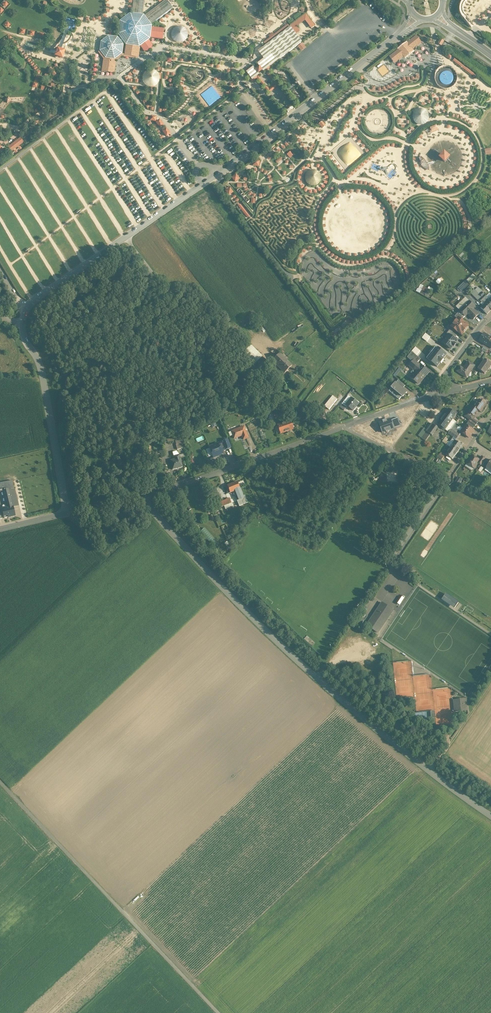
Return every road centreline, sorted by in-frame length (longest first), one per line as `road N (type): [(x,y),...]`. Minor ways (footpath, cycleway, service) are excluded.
road 1 (tertiary): [(143,497),(318,678),(490,815)]
road 2 (tertiary): [(417,17),(233,164),(126,237)]
road 3 (unclassified): [(0,782),(220,1012)]
road 4 (unclassified): [(346,426),(233,380),(126,237)]
road 5 (tertiary): [(23,320),(43,371),(70,509)]
road 6 (unclassified): [(143,497),(306,441)]
road 7 (tertiary): [(126,237),(34,303),(23,320)]

